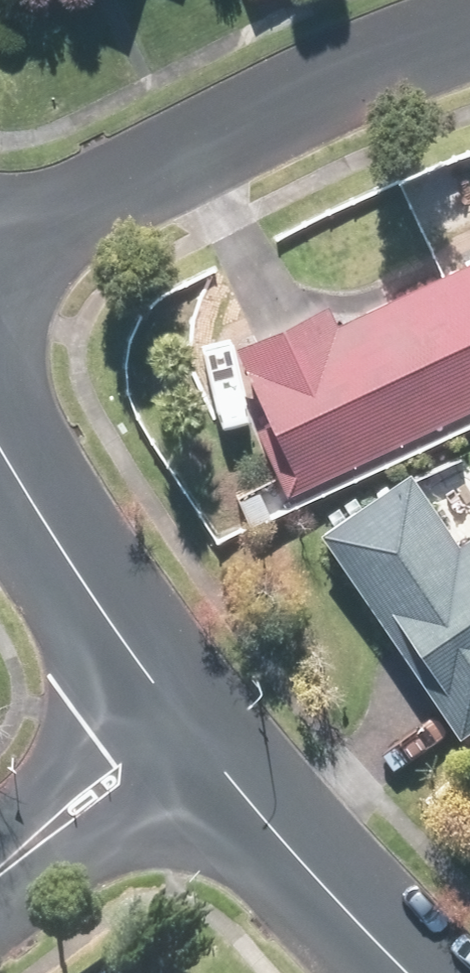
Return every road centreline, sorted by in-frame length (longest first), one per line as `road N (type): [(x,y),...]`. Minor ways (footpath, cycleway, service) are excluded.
road 1 (residential): [(0,246),(328,89),(469,36)]
road 2 (residential): [(0,434),(175,734)]
road 3 (residential): [(175,734),(414,972)]
road 4 (residential): [(0,871),(175,734)]

